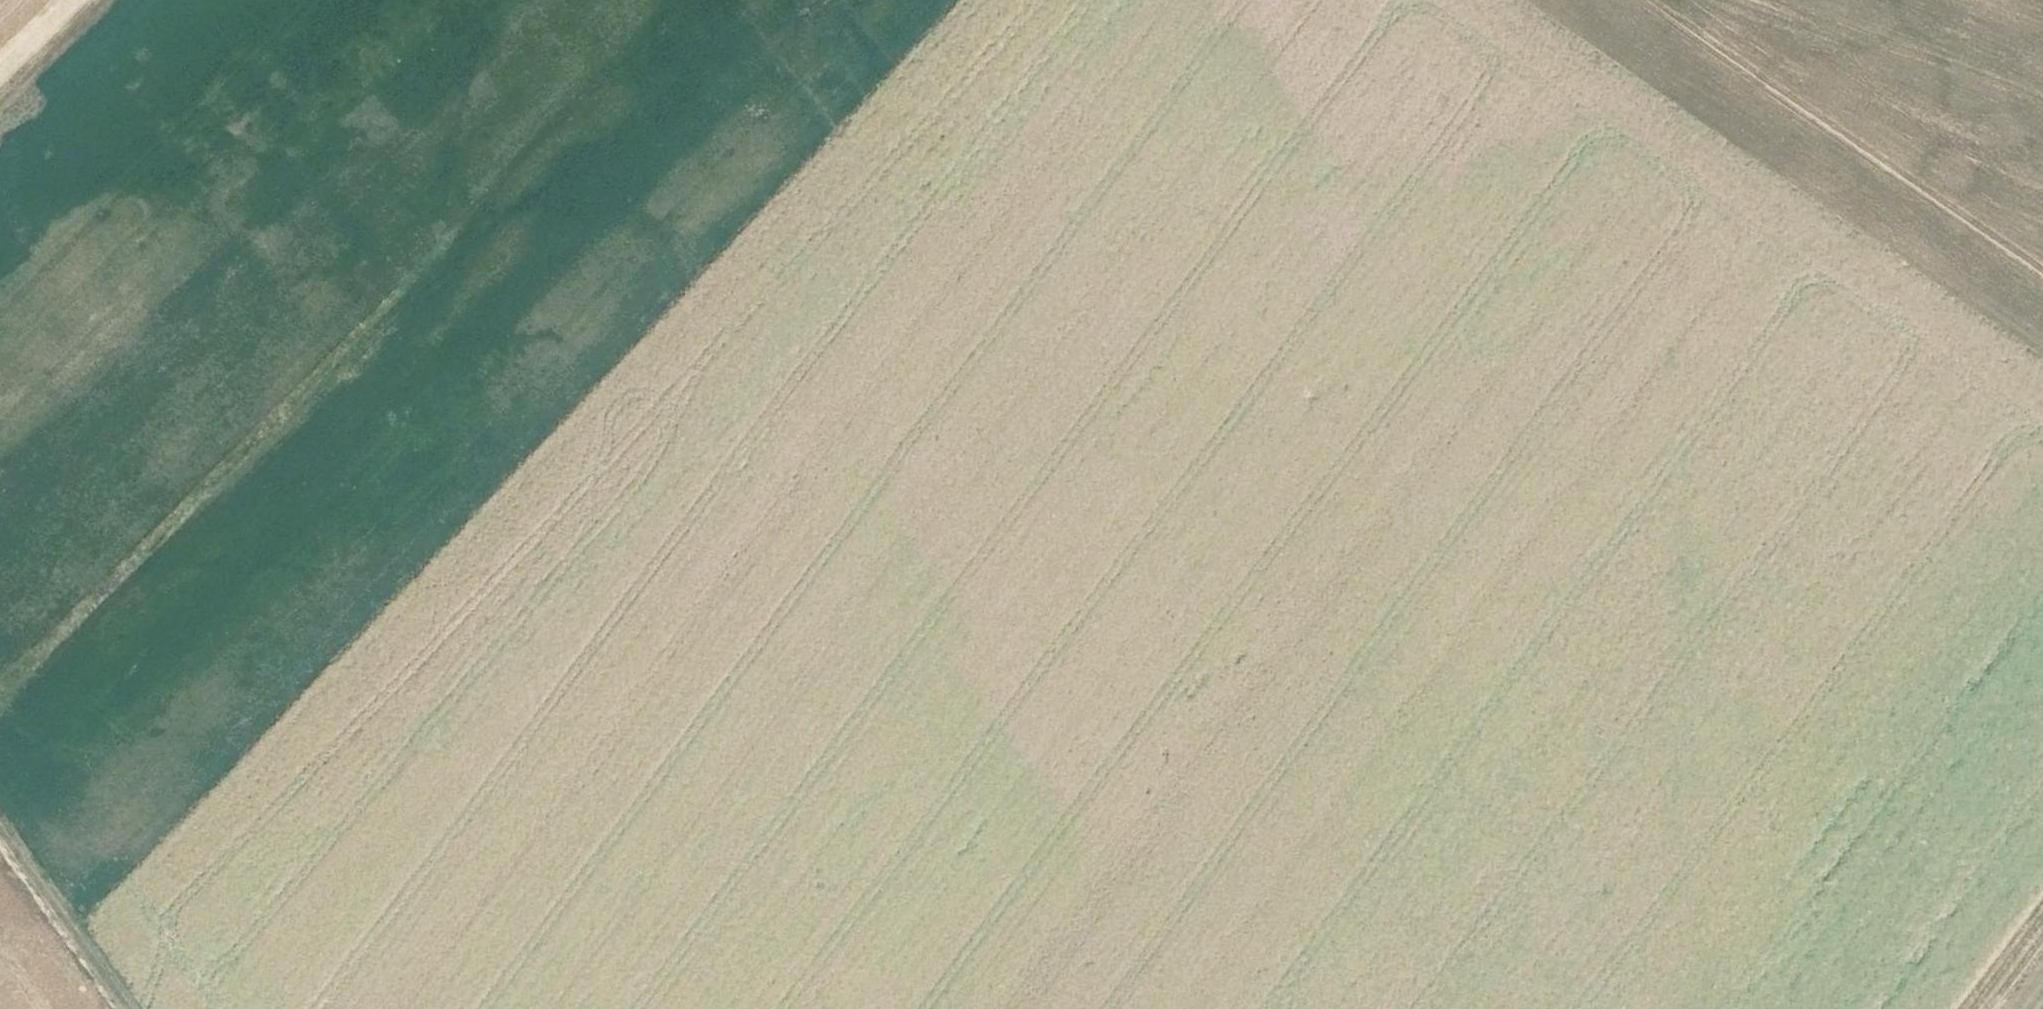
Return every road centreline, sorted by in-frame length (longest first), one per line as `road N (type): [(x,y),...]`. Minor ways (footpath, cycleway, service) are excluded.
road 1 (track): [(0,838),(153,1008)]
road 2 (track): [(115,0),(0,107)]

